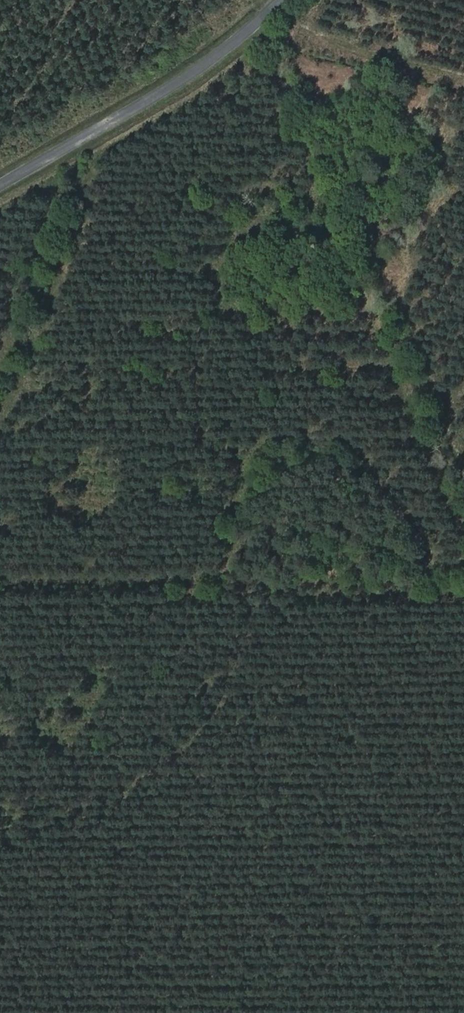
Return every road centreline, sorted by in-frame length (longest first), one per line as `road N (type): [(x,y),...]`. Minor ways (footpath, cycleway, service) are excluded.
road 1 (tertiary): [(0,185),(189,75),(280,0)]

